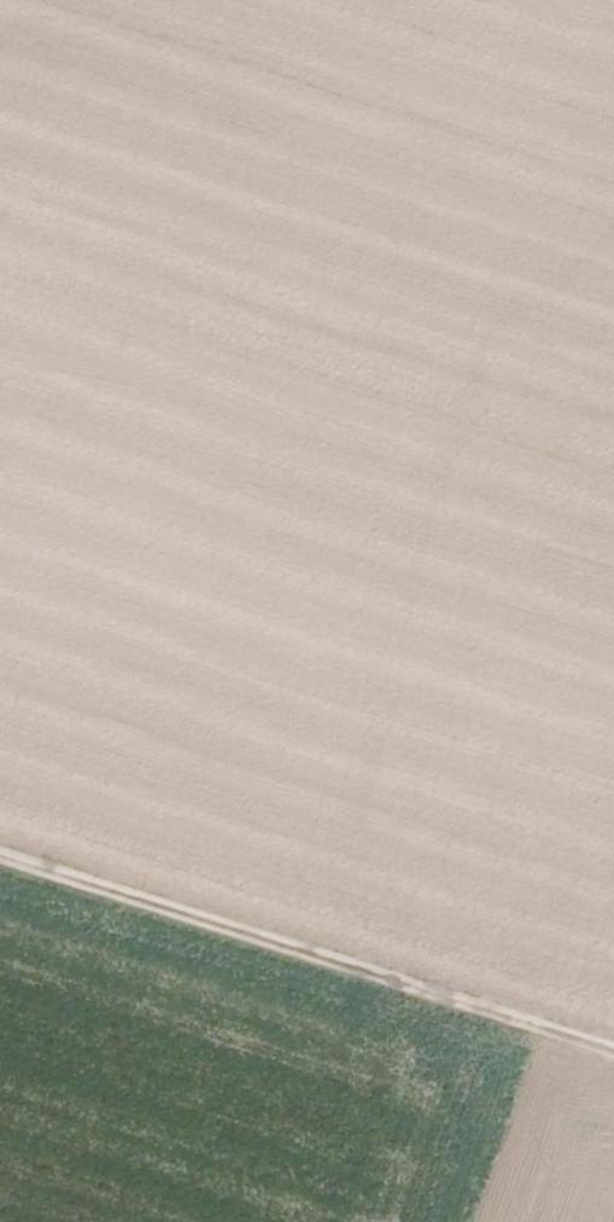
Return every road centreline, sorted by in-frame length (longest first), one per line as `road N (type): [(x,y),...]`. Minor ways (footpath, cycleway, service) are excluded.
road 1 (track): [(0,854),(613,1051)]

